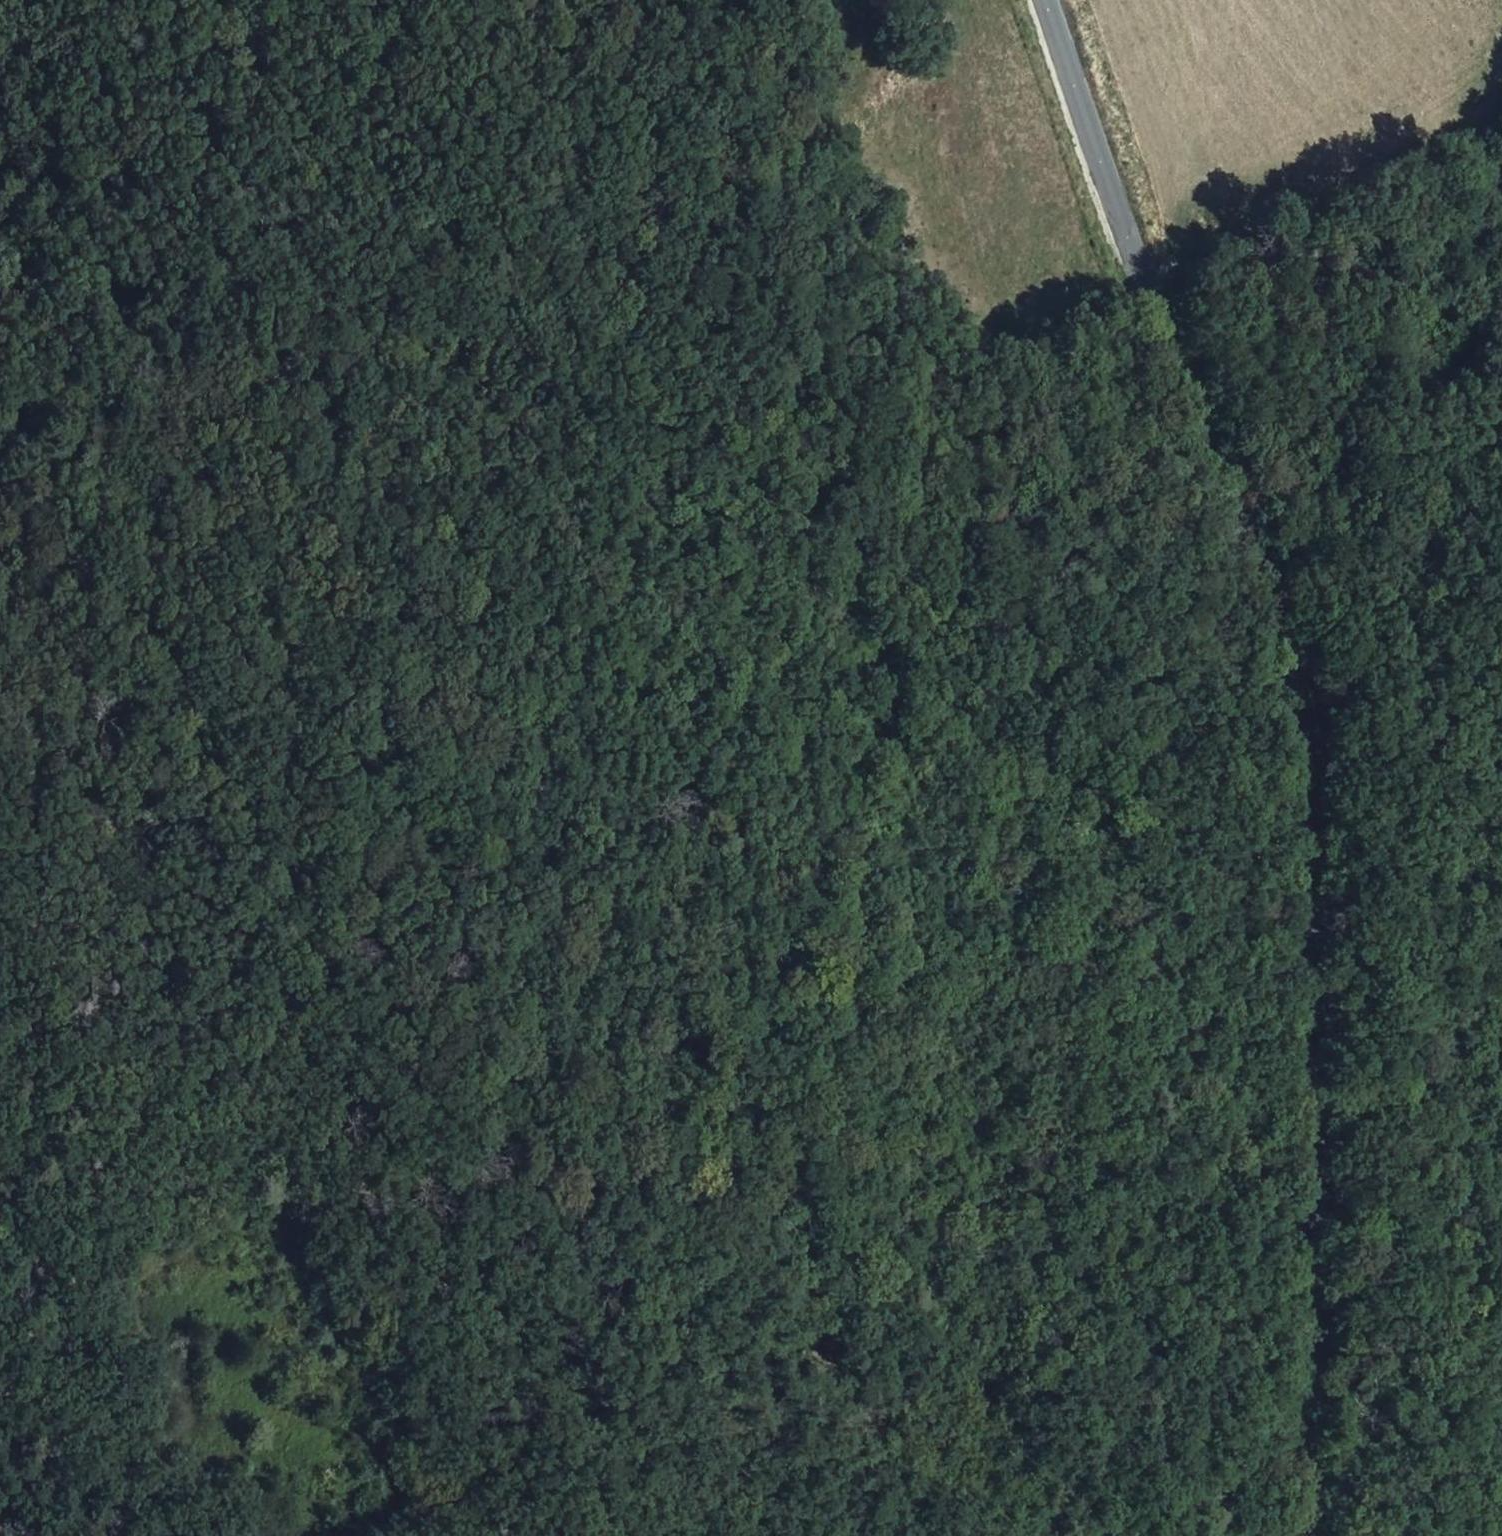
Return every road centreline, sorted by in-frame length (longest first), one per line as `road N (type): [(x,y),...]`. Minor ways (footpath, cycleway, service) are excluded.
road 1 (tertiary): [(1043,0),(1288,667),(1304,967),(1299,1211),(1311,1441),(1302,1535)]

